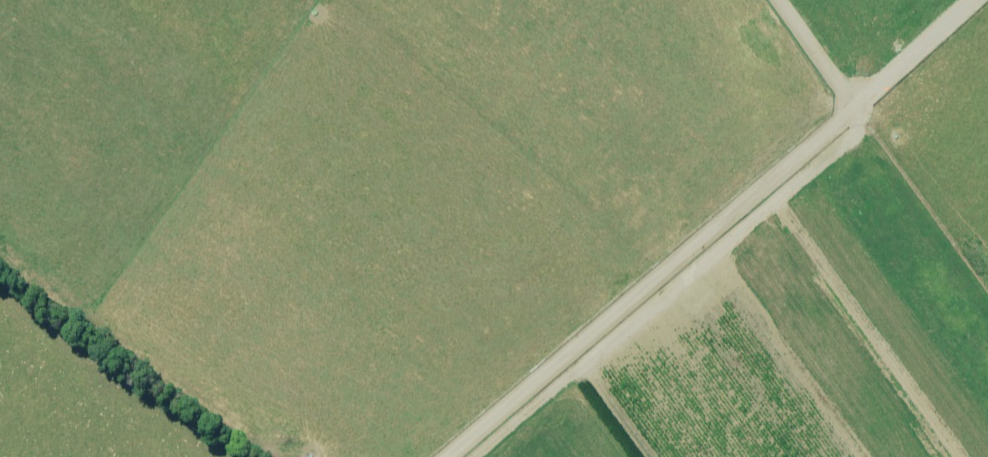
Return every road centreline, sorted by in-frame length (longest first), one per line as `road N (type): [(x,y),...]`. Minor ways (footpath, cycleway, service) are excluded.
road 1 (track): [(480,456),(860,135),(858,105),(971,0)]
road 2 (track): [(446,456),(842,122),(841,85),(781,0)]
road 3 (track): [(858,105),(821,104),(410,456)]
road 4 (track): [(322,456),(300,444),(255,445),(0,253)]
road 5 (track): [(821,104),(754,0)]

